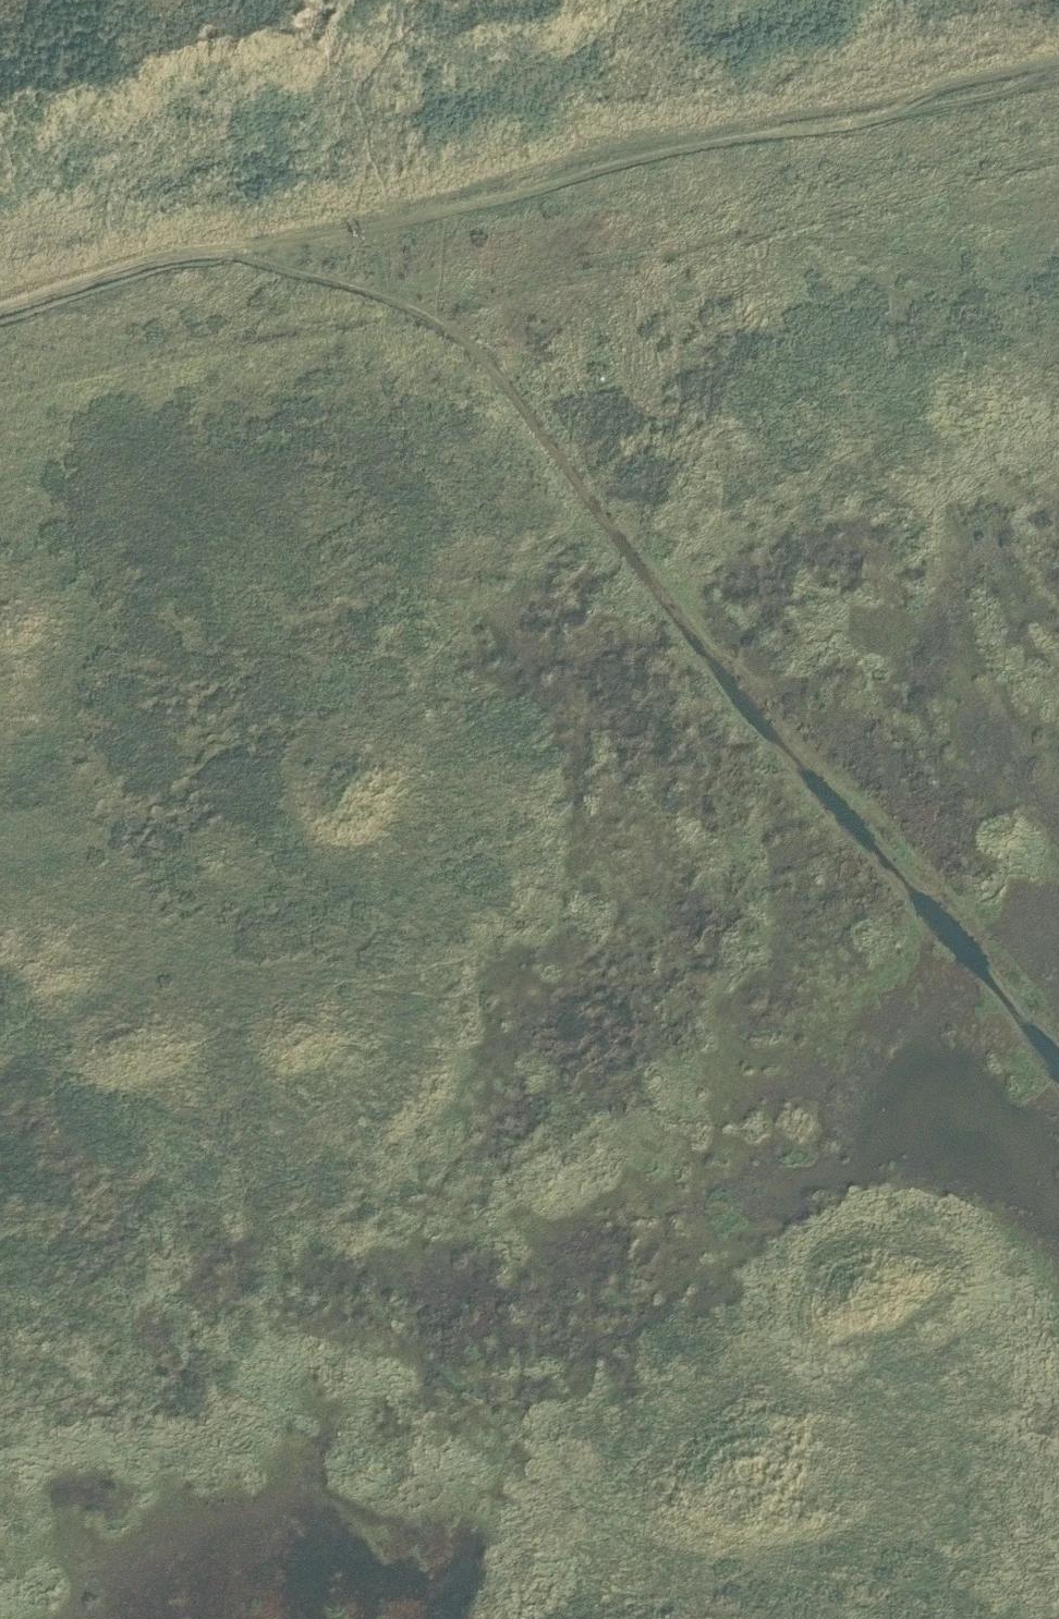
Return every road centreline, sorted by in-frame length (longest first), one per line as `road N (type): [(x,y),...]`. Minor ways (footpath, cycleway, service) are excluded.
road 1 (track): [(252,254),(417,319),(477,356),(783,761),(1058,1083)]
road 2 (track): [(252,254),(779,125),(1058,67)]
road 3 (track): [(0,313),(252,254)]

